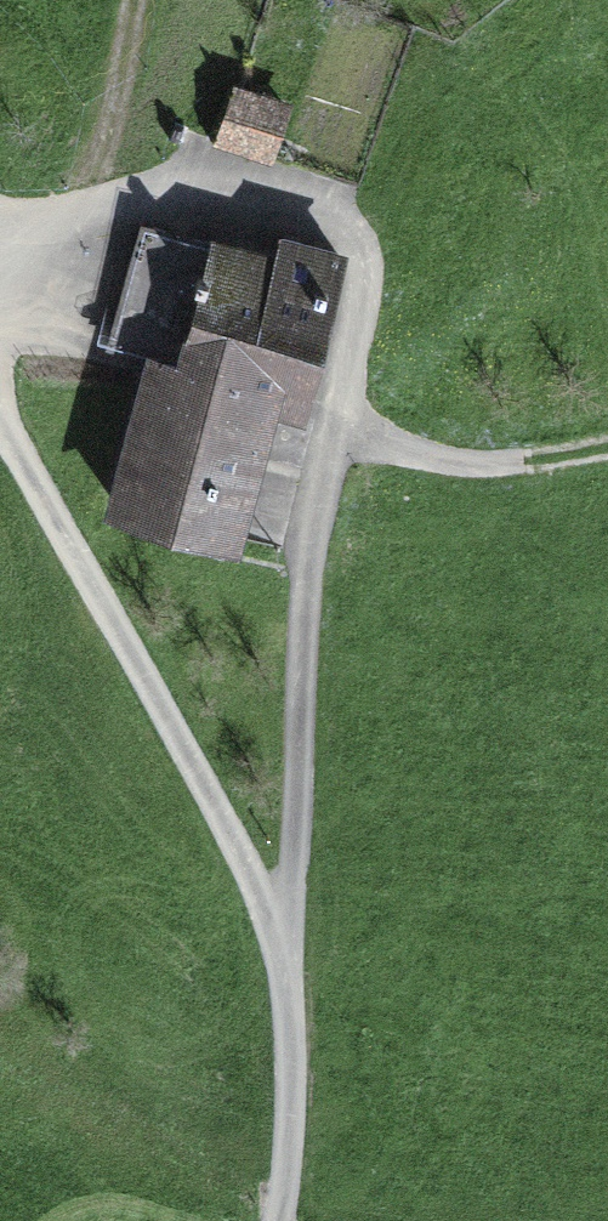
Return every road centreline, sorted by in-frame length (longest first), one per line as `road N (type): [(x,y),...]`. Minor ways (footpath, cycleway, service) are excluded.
road 1 (track): [(0,413),(285,932)]
road 2 (track): [(336,426),(364,284),(363,245),(316,202),(208,179),(0,271)]
road 3 (track): [(285,932),(306,560),(336,426)]
road 4 (track): [(282,1220),(294,1099),(285,932)]
road 5 (track): [(336,426),(444,457),(550,456),(607,445)]
road 6 (track): [(72,233),(108,118),(129,0)]

